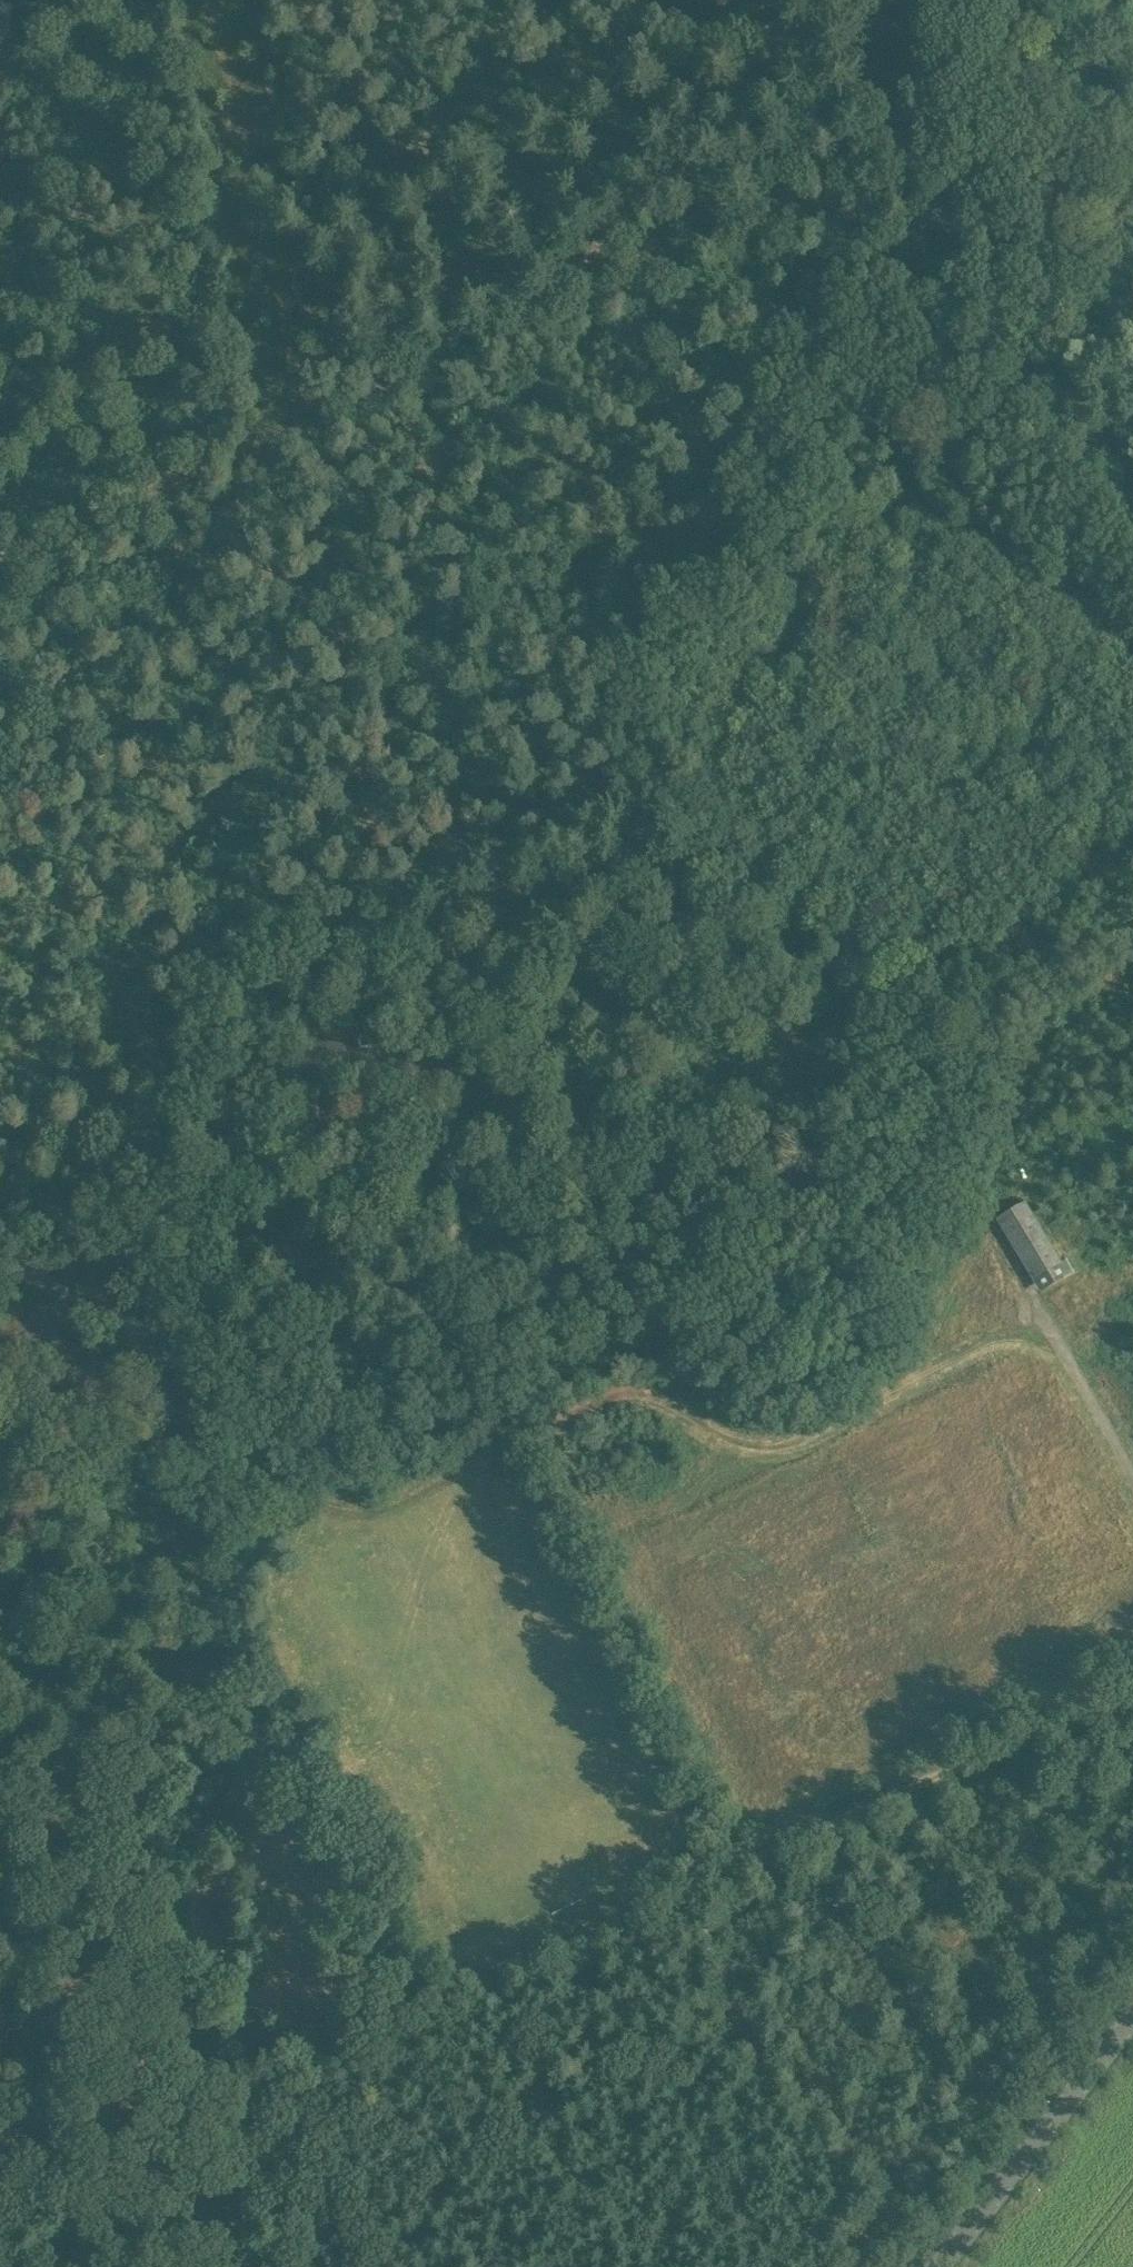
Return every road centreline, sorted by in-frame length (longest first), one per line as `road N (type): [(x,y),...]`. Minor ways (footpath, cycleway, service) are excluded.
road 1 (track): [(1132,1685),(307,2065),(0,2193)]
road 2 (track): [(1068,1355),(1006,1336),(779,1441),(726,1431),(654,1395),(606,1398),(390,1501),(309,1502),(219,1465)]
road 3 (track): [(986,98),(483,342),(300,419)]
road 4 (track): [(1132,536),(1054,443),(1007,362),(986,98)]
road 5 (track): [(300,419),(0,554)]
road 6 (tertiary): [(936,2266),(1132,2013)]
road 7 (track): [(1132,1475),(1037,1309)]

